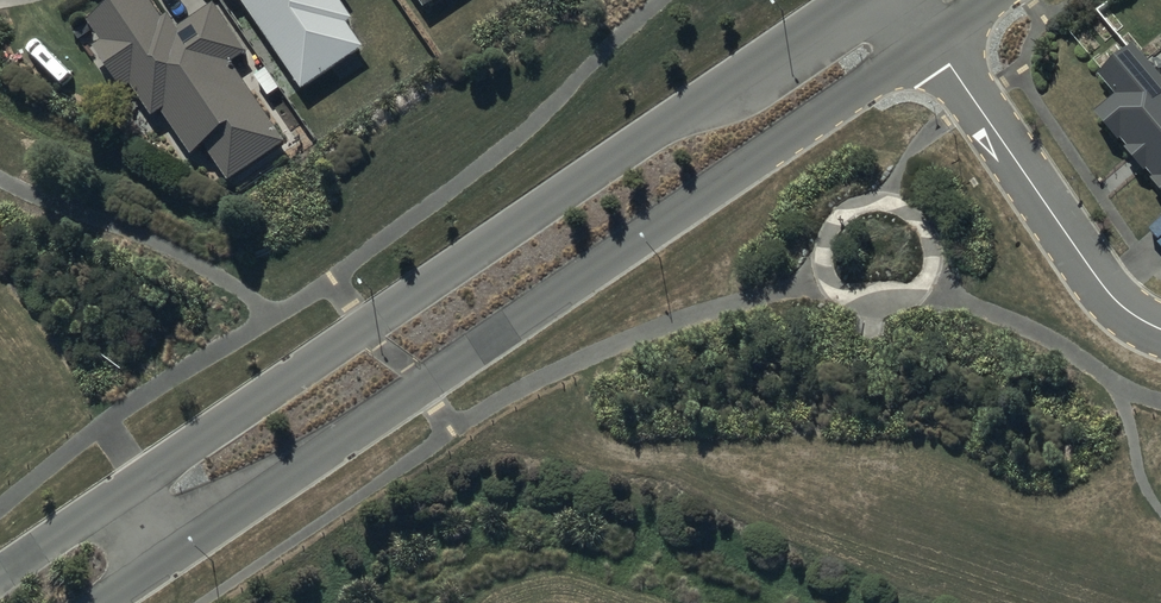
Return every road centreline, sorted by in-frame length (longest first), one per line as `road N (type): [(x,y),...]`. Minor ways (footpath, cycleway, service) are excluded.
road 1 (tertiary): [(934,41),(169,556)]
road 2 (tertiary): [(120,494),(850,0)]
road 3 (residential): [(1160,331),(1119,305),(1093,275),(934,41)]
road 4 (tertiary): [(0,574),(120,494)]

